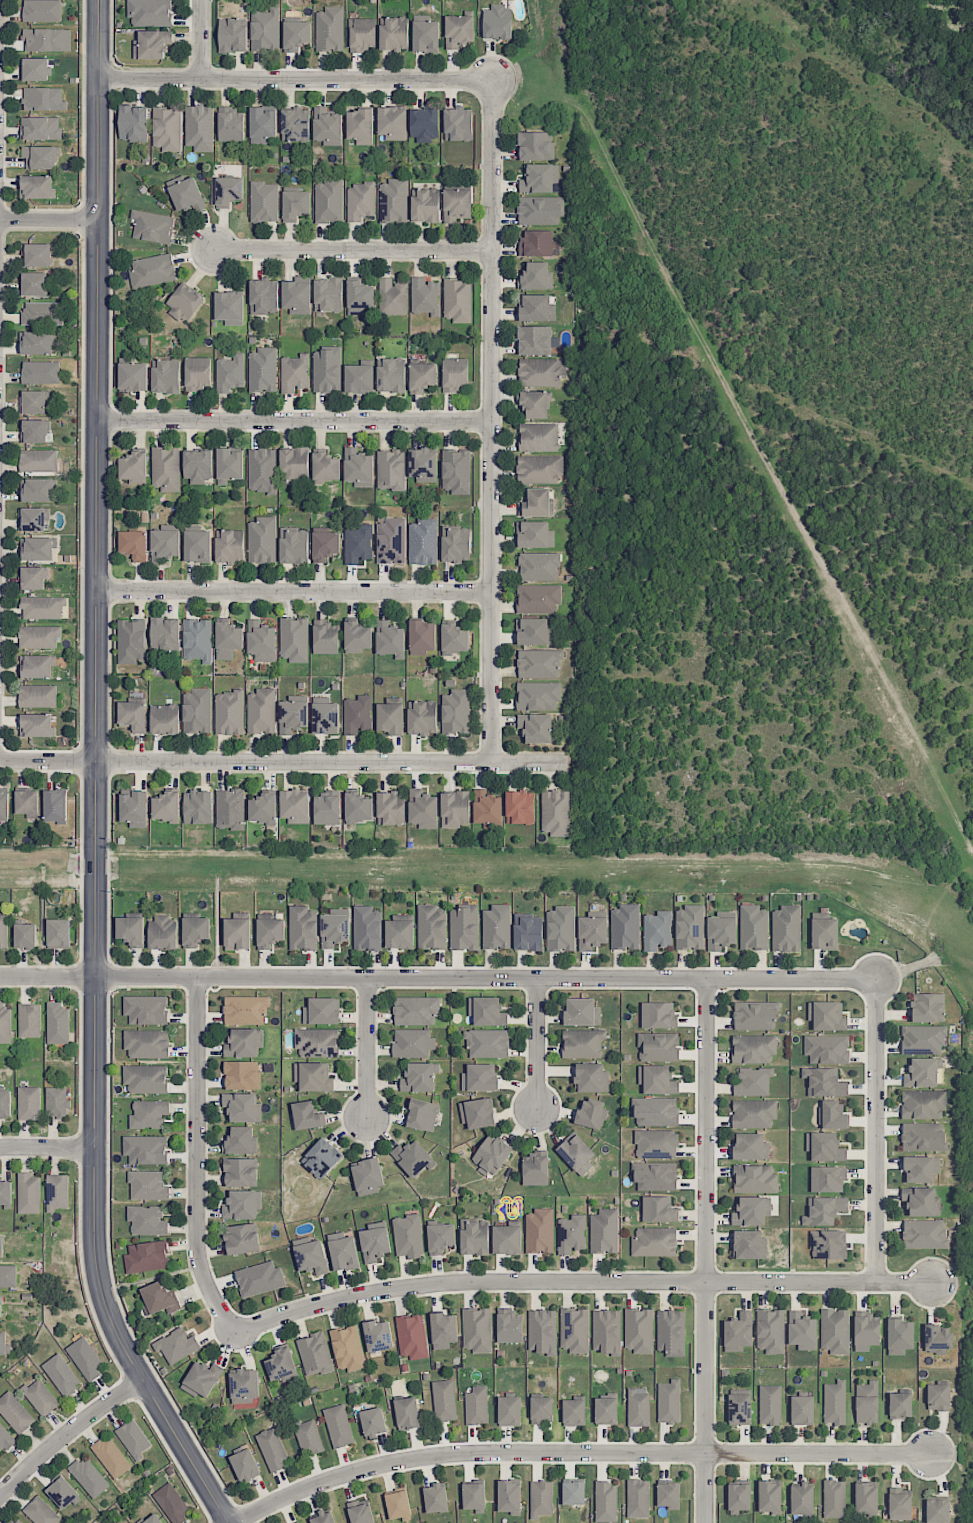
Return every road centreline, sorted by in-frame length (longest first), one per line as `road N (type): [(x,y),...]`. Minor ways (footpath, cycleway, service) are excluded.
road 1 (residential): [(229,1522),(120,1340),(94,1240),(99,0)]
road 2 (residential): [(0,976),(855,979),(870,989)]
road 3 (residential): [(237,1522),(329,1480),(435,1456),(931,1454)]
road 4 (residential): [(236,1327),(356,1296),(466,1282),(931,1283)]
road 5 (residential): [(491,764),(489,88)]
road 6 (residential): [(572,765),(0,761)]
road 7 (residential): [(707,978),(707,1522)]
road 8 (residential): [(97,592),(491,593)]
road 9 (residential): [(98,421),(491,424)]
road 10 (residential): [(489,88),(99,79)]
road 11 (residential): [(198,978),(198,1243),(210,1290),(236,1327)]
road 12 (residential): [(870,989),(877,1004),(876,1283)]
road 13 (residential): [(492,253),(213,250)]
road 14 (residential): [(145,1379),(83,1421),(0,1496)]
road 15 (residential): [(368,979),(368,1118)]
road 16 (residential): [(538,979),(537,1110)]

